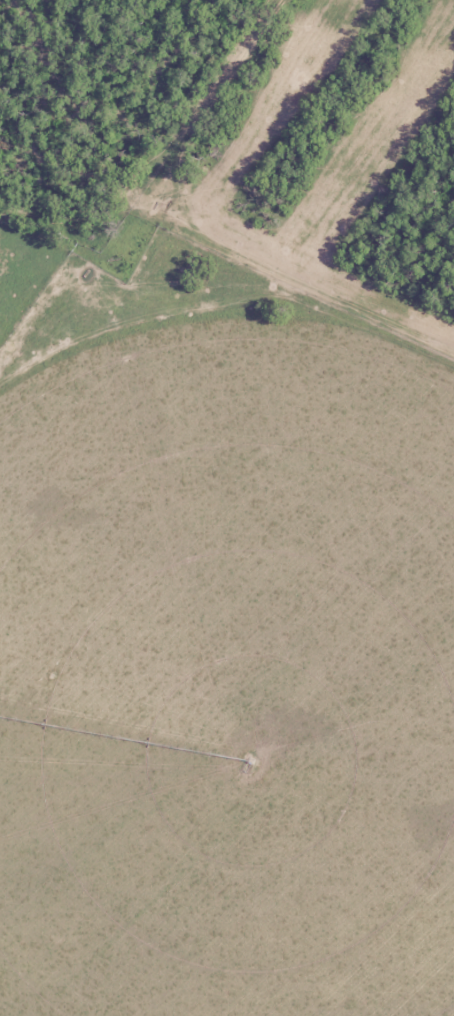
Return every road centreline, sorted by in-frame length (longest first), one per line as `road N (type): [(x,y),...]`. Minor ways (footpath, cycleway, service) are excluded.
road 1 (residential): [(0,359),(279,0)]

